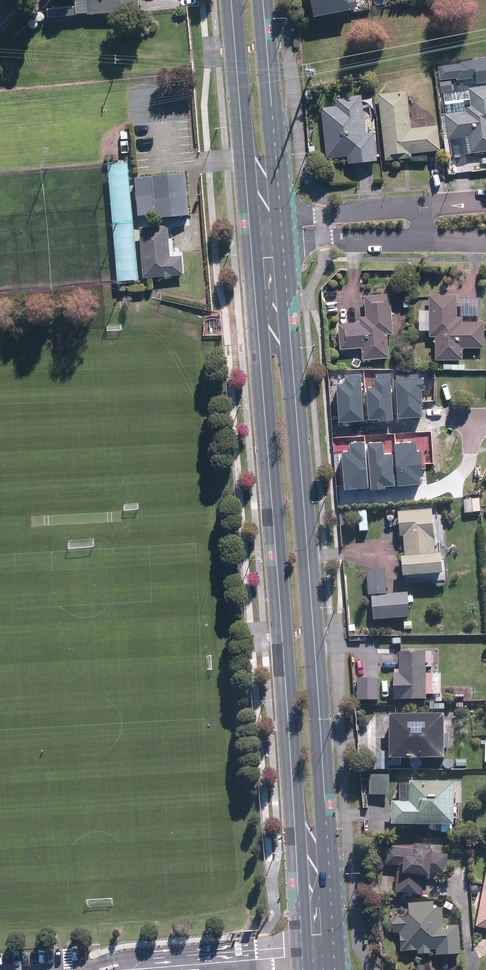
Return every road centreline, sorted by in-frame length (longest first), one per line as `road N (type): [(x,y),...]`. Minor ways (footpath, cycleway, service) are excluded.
road 1 (primary): [(284,240),(336,969)]
road 2 (primary): [(303,969),(251,242)]
road 3 (primary): [(248,217),(231,0)]
road 4 (primary): [(264,0),(281,214)]
road 5 (residential): [(281,214),(420,207)]
road 6 (residential): [(423,237),(284,240)]

